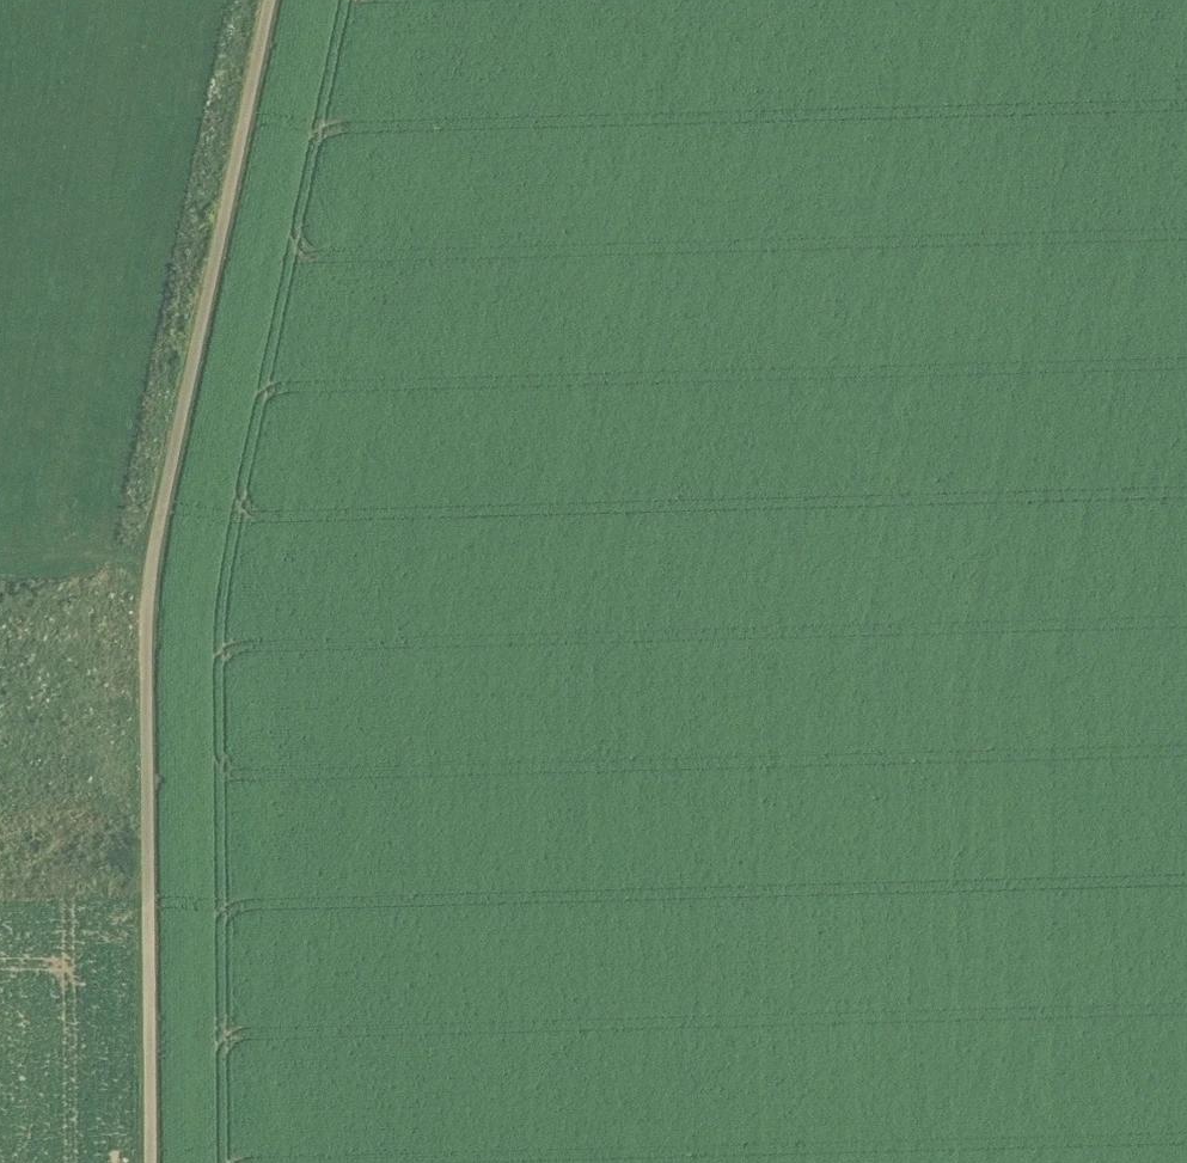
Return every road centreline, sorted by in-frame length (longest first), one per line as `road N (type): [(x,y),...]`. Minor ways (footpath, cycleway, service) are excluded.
road 1 (track): [(265,0),(147,551),(152,1162)]

